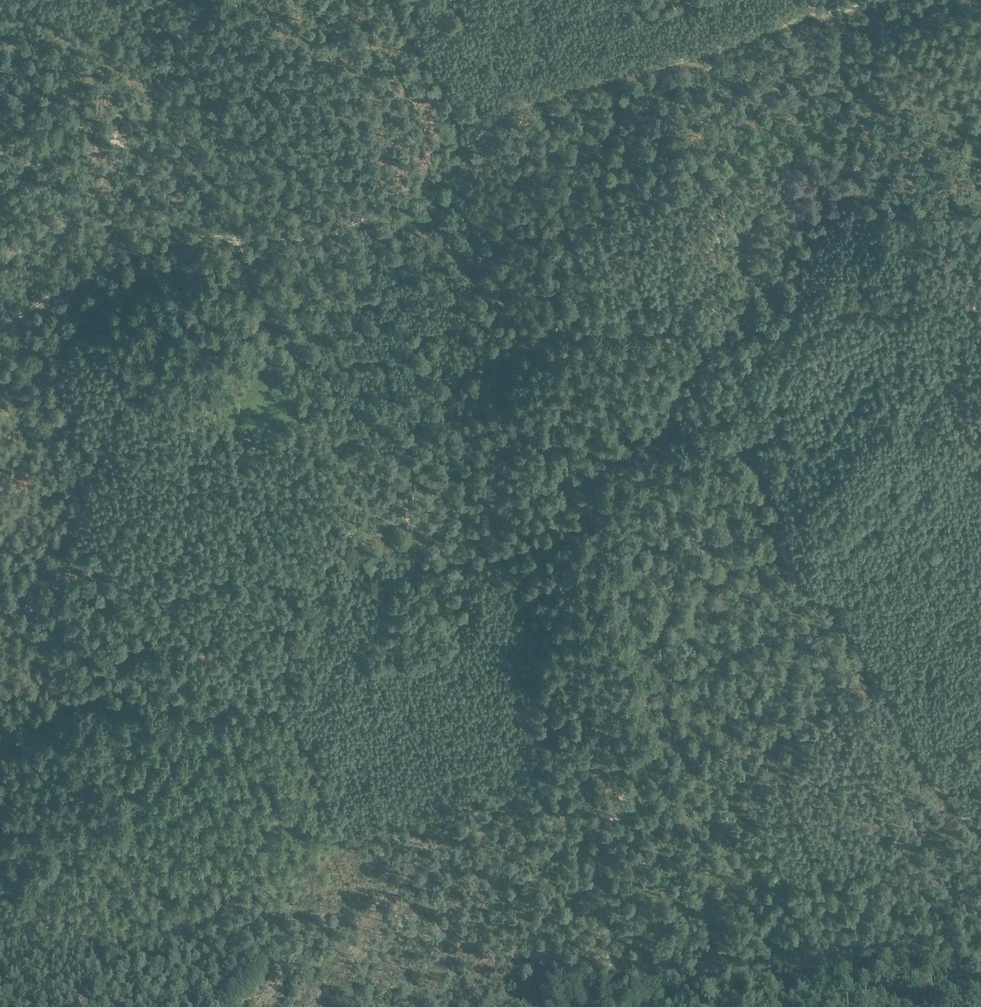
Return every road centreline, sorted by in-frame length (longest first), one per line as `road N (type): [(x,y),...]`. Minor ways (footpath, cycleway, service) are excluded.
road 1 (track): [(386,0),(448,110),(480,278),(510,312),(550,330),(634,325),(663,336),(699,397),(759,470),(776,533),(813,610),(846,632),(934,782),(980,832)]
road 2 (track): [(458,162),(330,234),(203,237),(155,247),(82,278),(0,327)]
road 3 (track): [(459,154),(522,106),(880,0)]
road 4 (track): [(480,278),(426,236),(366,216)]

